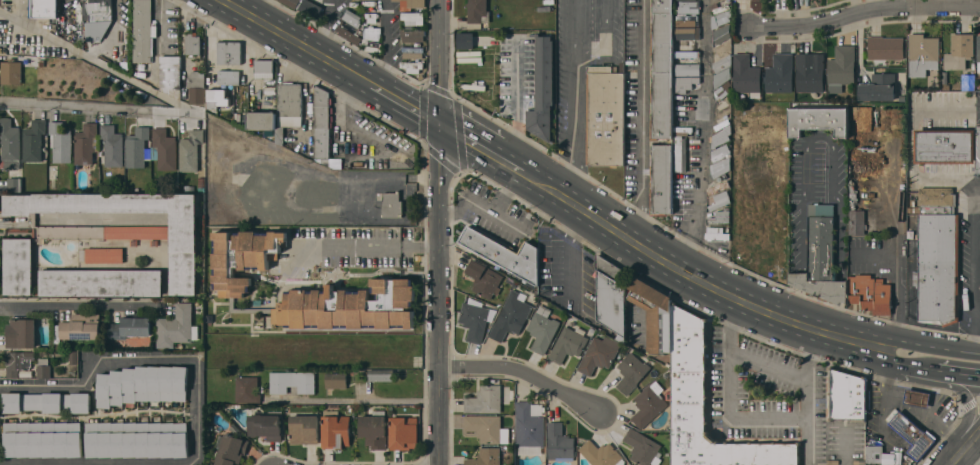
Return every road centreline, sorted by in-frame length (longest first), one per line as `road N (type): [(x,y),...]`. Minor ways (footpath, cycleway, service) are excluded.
road 1 (tertiary): [(441,0),(438,464)]
road 2 (residential): [(0,9),(188,112),(0,97)]
road 3 (secondary): [(881,351),(740,301),(523,172)]
road 4 (residential): [(979,7),(877,9),(824,23),(748,28)]
road 5 (residential): [(0,389),(78,388),(101,361),(194,360)]
road 6 (residential): [(198,457),(0,461)]
road 7 (secondary): [(388,96),(221,0)]
road 8 (residential): [(605,416),(514,368),(439,367)]
road 9 (secondary): [(881,351),(905,375),(969,400),(948,464)]

